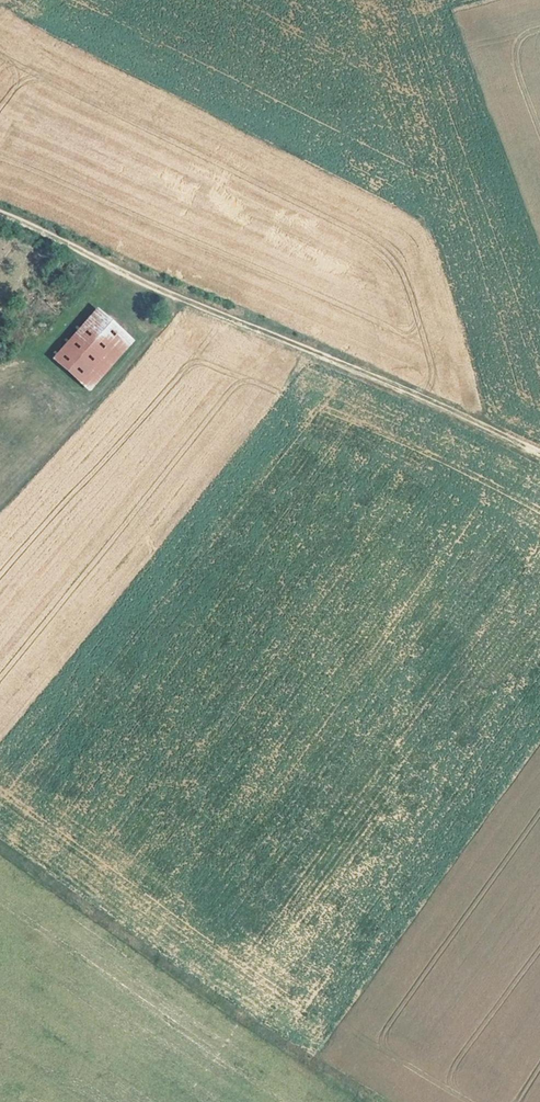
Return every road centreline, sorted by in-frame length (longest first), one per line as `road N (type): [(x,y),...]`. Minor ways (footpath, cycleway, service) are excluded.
road 1 (track): [(0,210),(539,459)]
road 2 (track): [(0,843),(198,986),(382,1101)]

